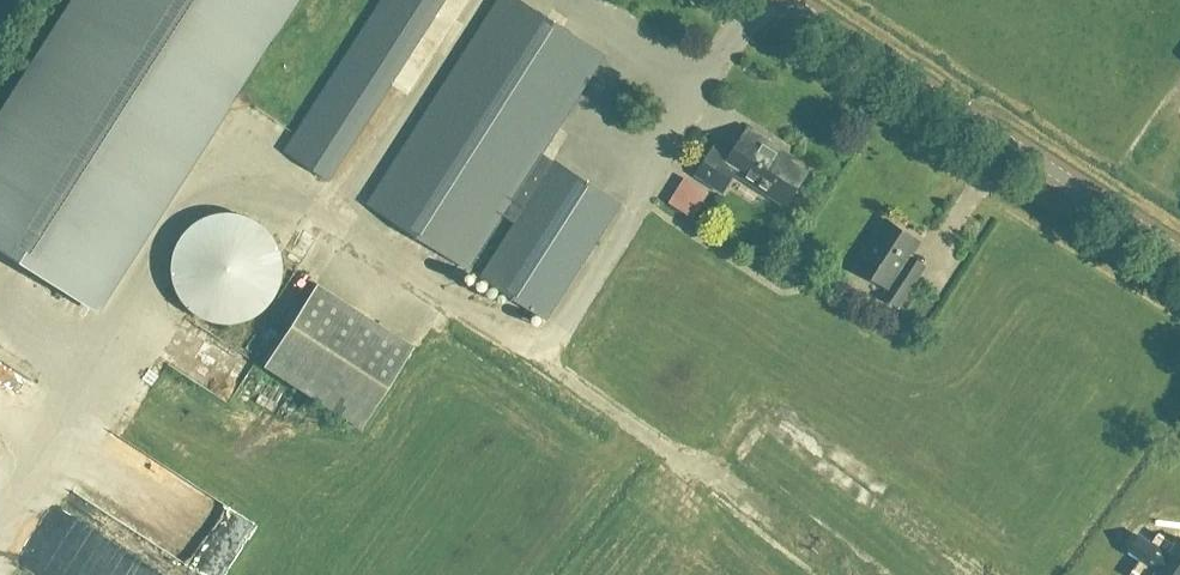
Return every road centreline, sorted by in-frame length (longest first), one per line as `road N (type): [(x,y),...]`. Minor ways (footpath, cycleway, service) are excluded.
road 1 (tertiary): [(1179,265),(740,0)]

